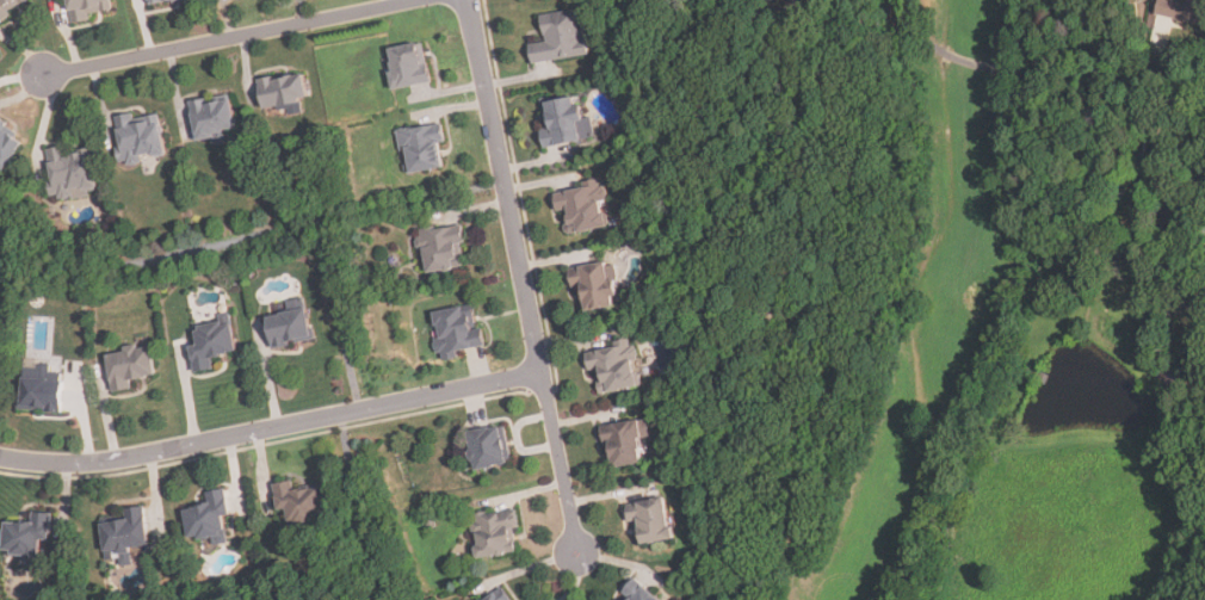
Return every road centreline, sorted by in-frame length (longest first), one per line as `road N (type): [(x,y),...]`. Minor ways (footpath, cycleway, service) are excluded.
road 1 (residential): [(466,0),(575,552)]
road 2 (residential): [(539,372),(162,453),(0,460)]
road 3 (residential): [(45,74),(428,0)]

